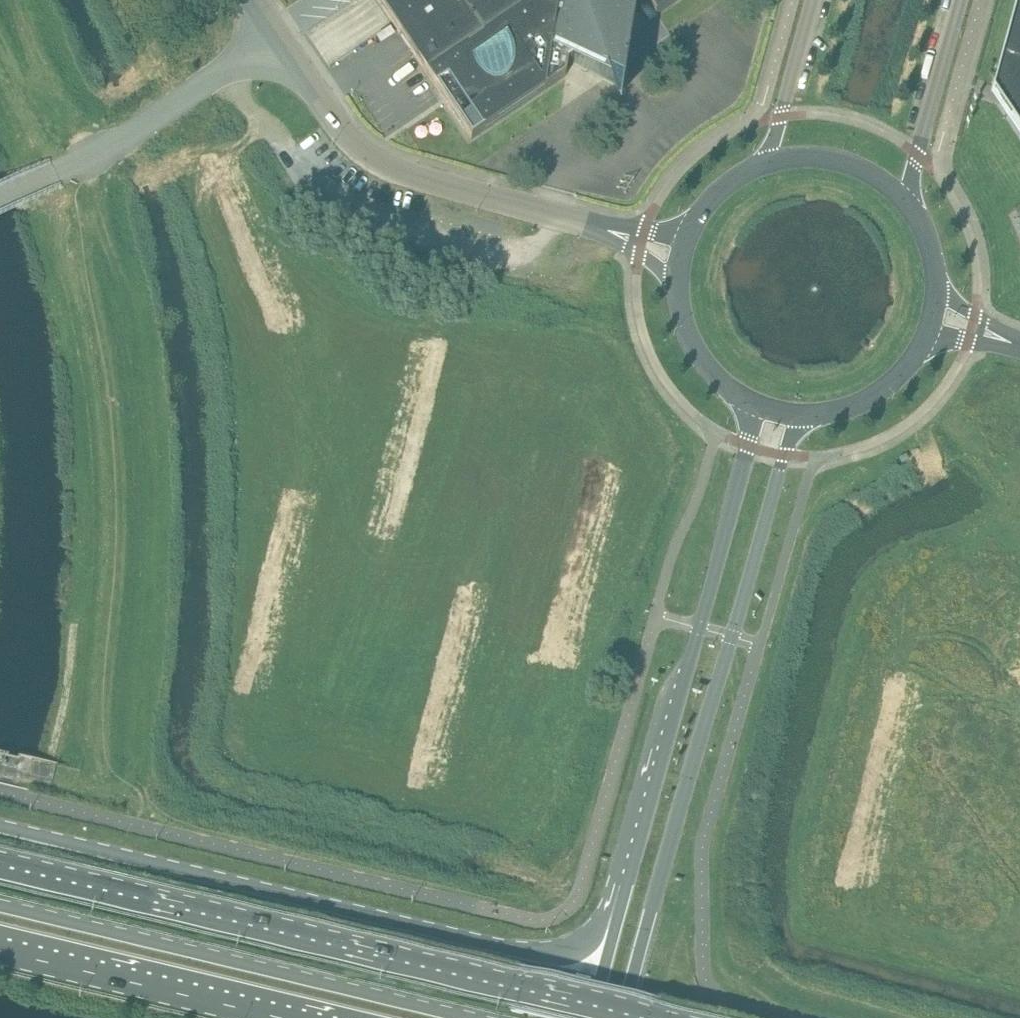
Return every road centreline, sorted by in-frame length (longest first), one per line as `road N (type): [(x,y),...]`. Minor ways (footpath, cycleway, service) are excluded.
road 1 (track): [(0,37),(67,122),(79,163),(75,221),(105,353),(116,477),(104,748),(117,776),(140,793),(139,825)]
road 2 (motorway): [(625,893),(584,940),(532,953),(0,824)]
road 3 (trunk): [(624,1017),(0,865)]
road 4 (unclassified): [(653,901),(784,454),(802,418)]
road 5 (unclassified): [(749,404),(747,445),(625,893)]
road 6 (trunk): [(478,1017),(0,903)]
road 7 (unclassified): [(589,223),(386,167),(356,144),(254,0)]
road 8 (trunk): [(0,949),(286,1017)]
road 9 (unclassified): [(907,203),(960,0)]
road 10 (unclassified): [(815,0),(768,164)]
road 11 (unclassified): [(802,418),(851,406),(889,384),(927,334)]
road 12 (unclassified): [(907,203),(855,168),(800,159),(768,164)]
road 13 (unclassified): [(680,282),(689,338),(721,382),(749,404)]
road 14 (trunk): [(625,893),(586,1017)]
road 15 (trunk): [(622,1017),(653,901)]

